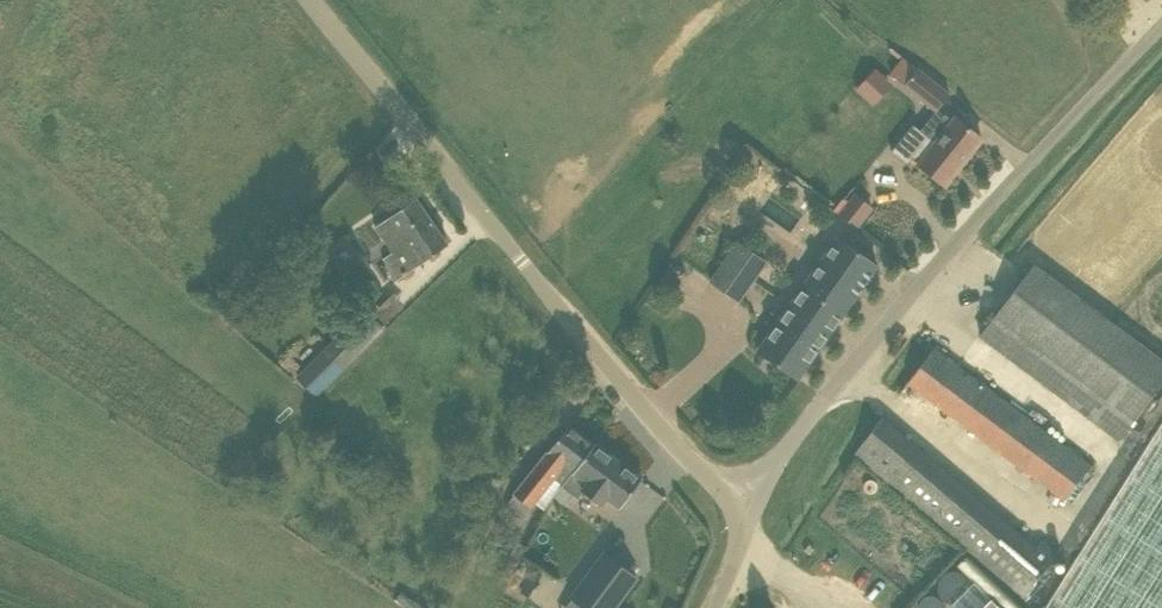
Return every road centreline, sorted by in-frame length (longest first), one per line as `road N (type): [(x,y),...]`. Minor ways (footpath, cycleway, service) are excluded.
road 1 (unclassified): [(714,607),(739,551),(738,512),(521,260),(313,0)]

